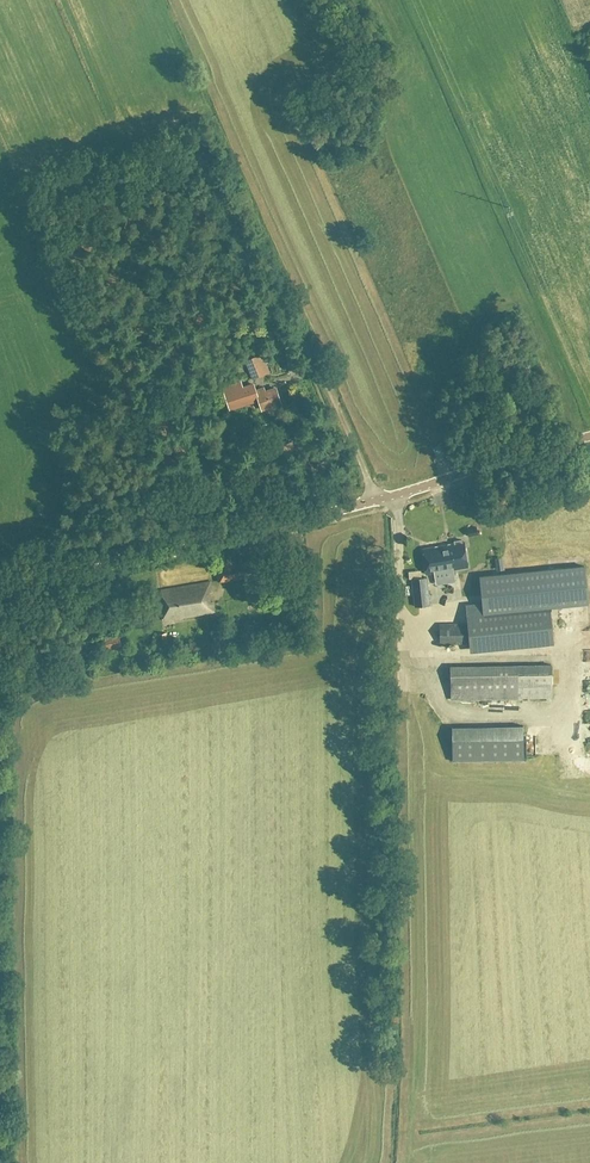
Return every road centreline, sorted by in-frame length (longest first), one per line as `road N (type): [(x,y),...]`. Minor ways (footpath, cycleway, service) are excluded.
road 1 (unclassified): [(0,588),(333,512),(589,436)]

